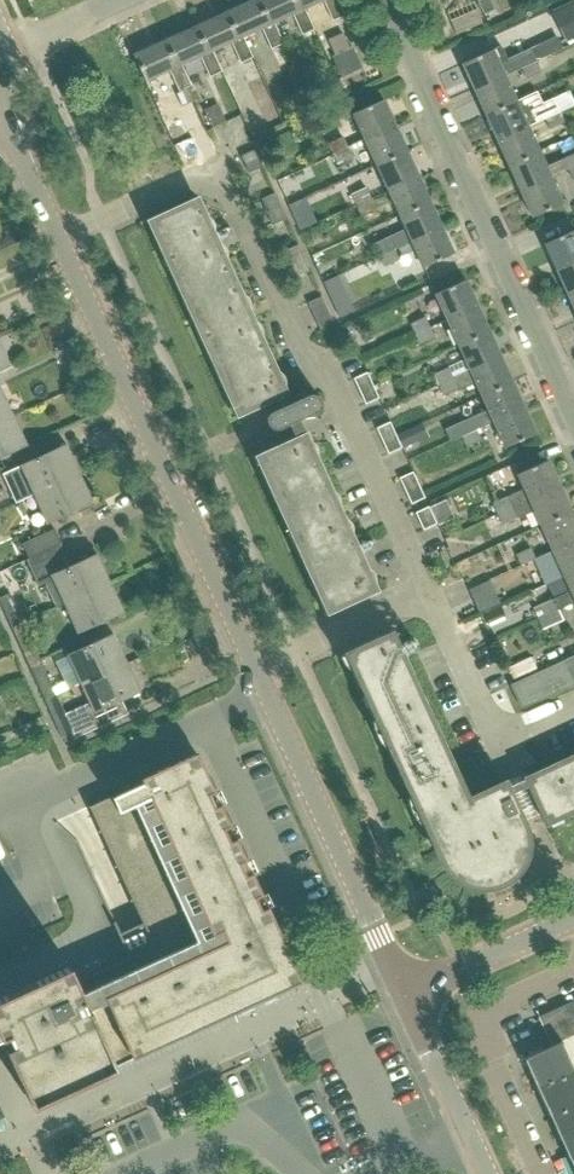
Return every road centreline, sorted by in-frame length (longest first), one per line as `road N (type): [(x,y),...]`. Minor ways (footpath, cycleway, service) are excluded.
road 1 (residential): [(433,590),(336,381),(310,363),(219,175),(62,242)]
road 2 (unclassified): [(261,672),(62,242)]
road 3 (residential): [(573,415),(388,0)]
road 4 (unclassified): [(409,996),(261,672)]
road 5 (residential): [(573,702),(513,729),(492,718),(433,590)]
road 6 (residential): [(261,672),(433,590)]
road 7 (unclassified): [(136,1173),(226,1132),(247,1132),(298,1173)]
road 8 (unclassified): [(573,920),(409,996)]
road 9 (unclassified): [(475,1142),(409,996)]
road 10 (unclassified): [(62,242),(6,122)]
road 11 (residential): [(8,50),(117,0)]

